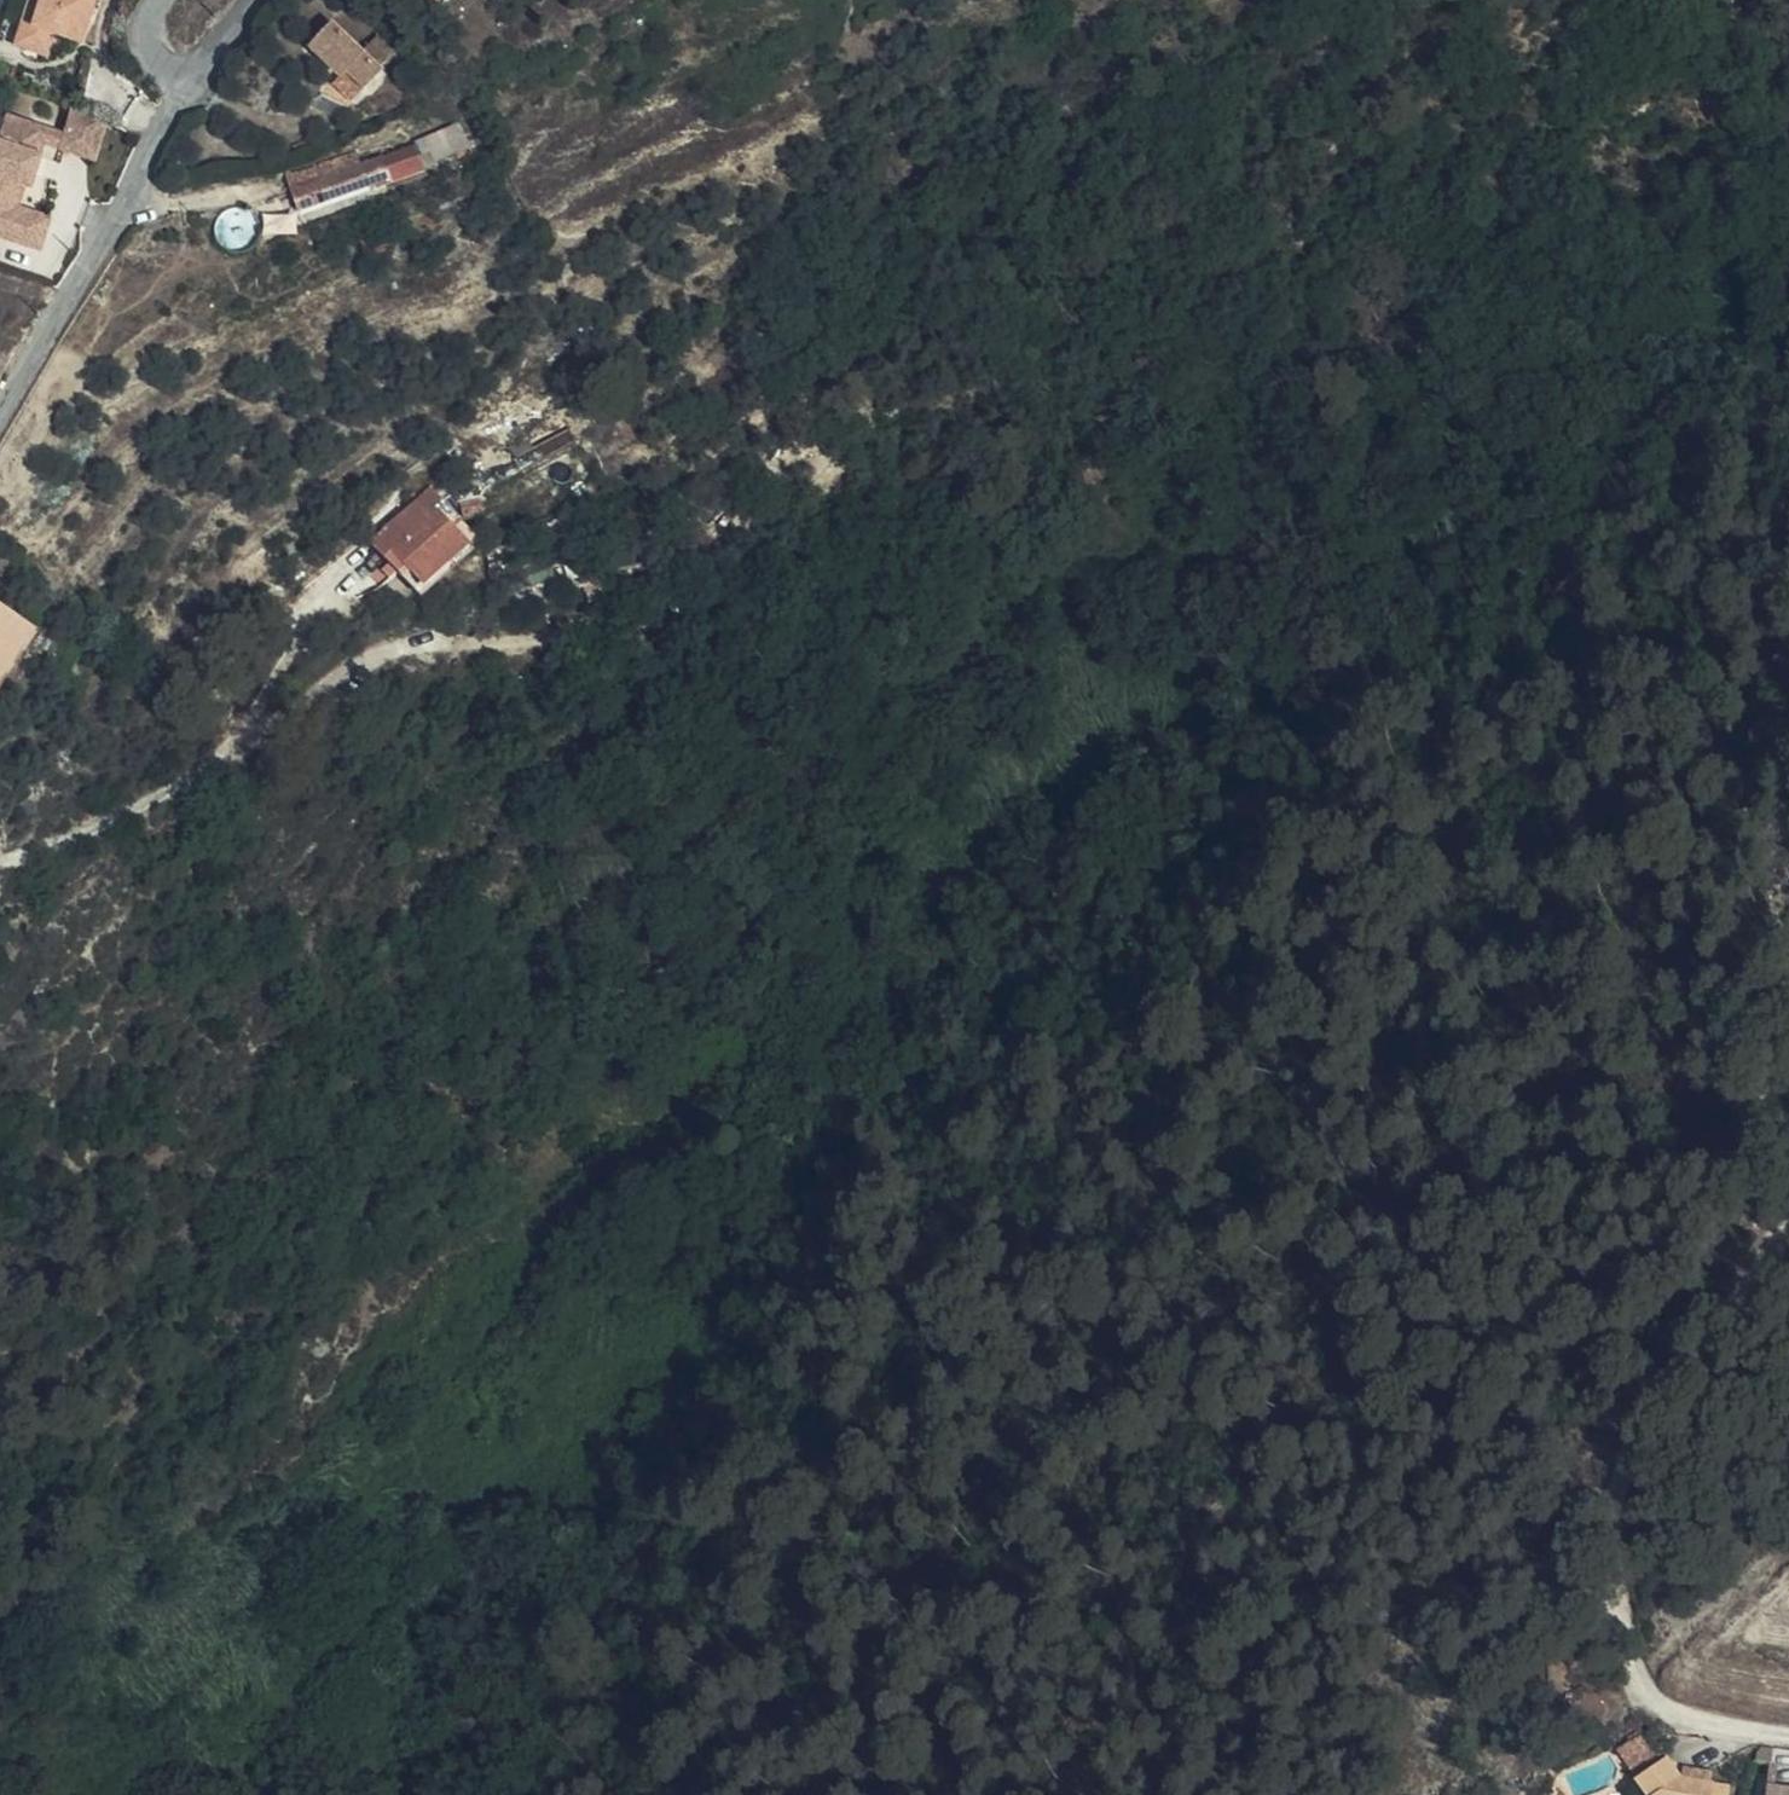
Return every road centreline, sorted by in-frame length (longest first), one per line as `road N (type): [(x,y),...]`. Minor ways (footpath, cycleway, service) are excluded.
road 1 (unclassified): [(180,75),(129,196),(0,420)]

